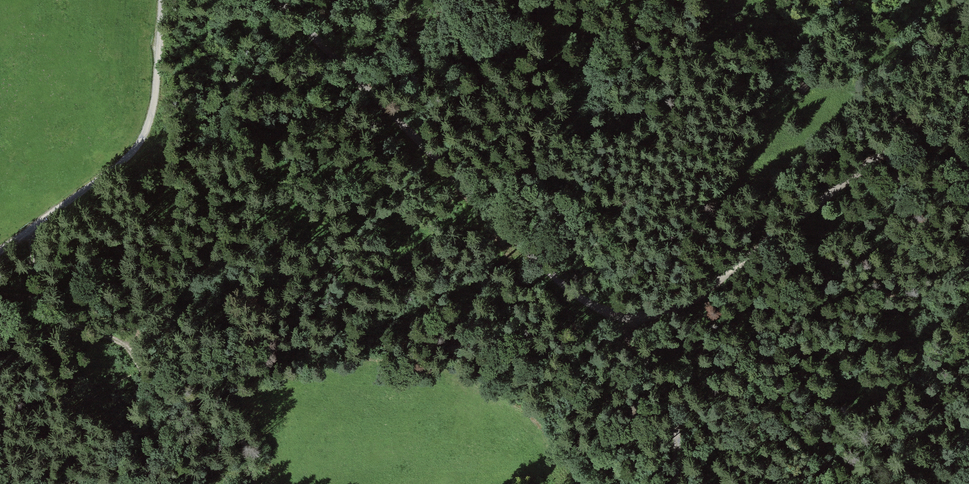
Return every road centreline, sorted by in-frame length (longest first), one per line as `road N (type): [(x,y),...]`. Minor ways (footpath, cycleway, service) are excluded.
road 1 (residential): [(968,114),(901,139),(732,279),(650,317),(615,318),(571,295),(275,0)]
road 2 (track): [(160,0),(155,121),(128,163),(0,246)]
road 3 (track): [(615,318),(678,414),(674,483)]

